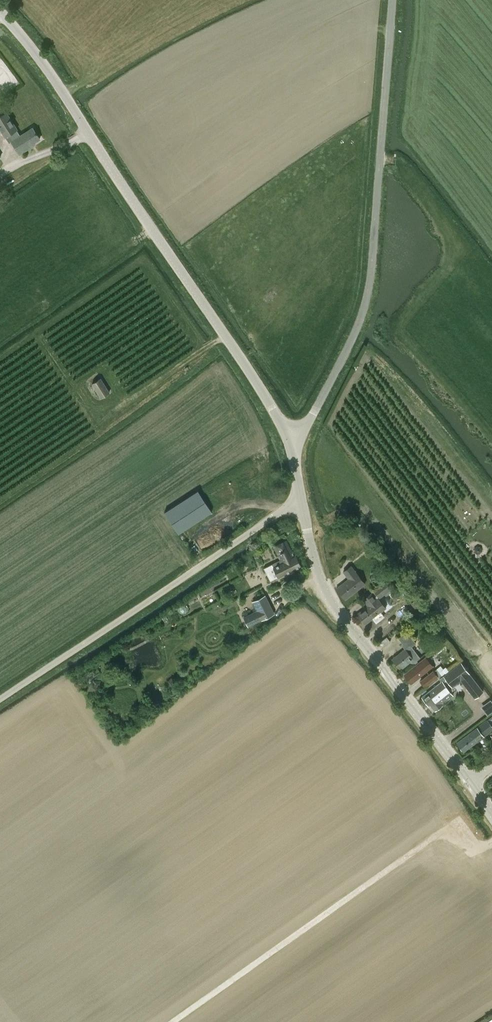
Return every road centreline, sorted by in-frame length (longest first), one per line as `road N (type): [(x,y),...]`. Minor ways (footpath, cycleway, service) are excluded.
road 1 (tertiary): [(288,441),(60,89),(0,12)]
road 2 (unclassified): [(288,441),(315,410),(369,291),(392,0)]
road 3 (unclassified): [(0,703),(301,504)]
road 4 (tertiary): [(470,782),(325,591),(301,504)]

